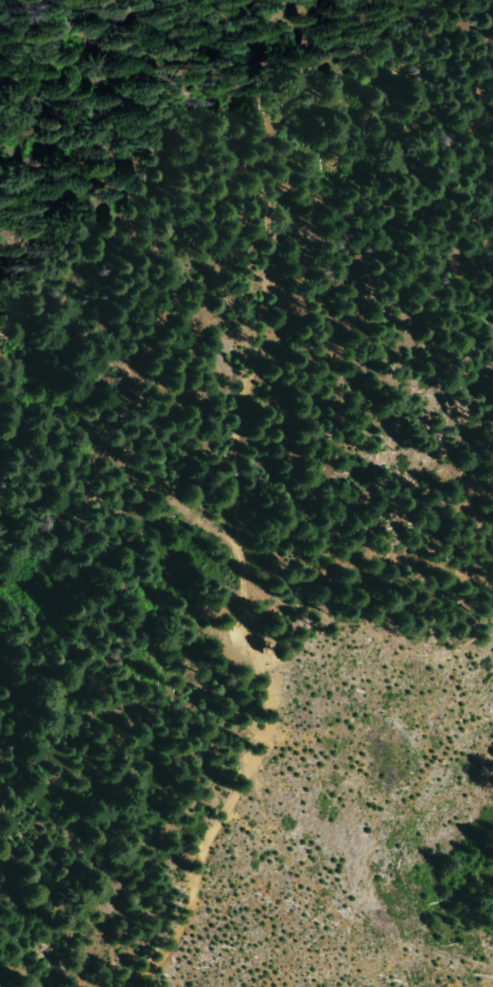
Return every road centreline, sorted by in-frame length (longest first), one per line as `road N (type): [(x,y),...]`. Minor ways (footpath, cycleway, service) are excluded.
road 1 (residential): [(283,0),(281,20),(314,148),(220,365),(225,482),(269,652)]
road 2 (track): [(269,652),(270,703),(257,749),(208,844),(171,948),(135,986)]
road 3 (residential): [(55,434),(233,519)]

